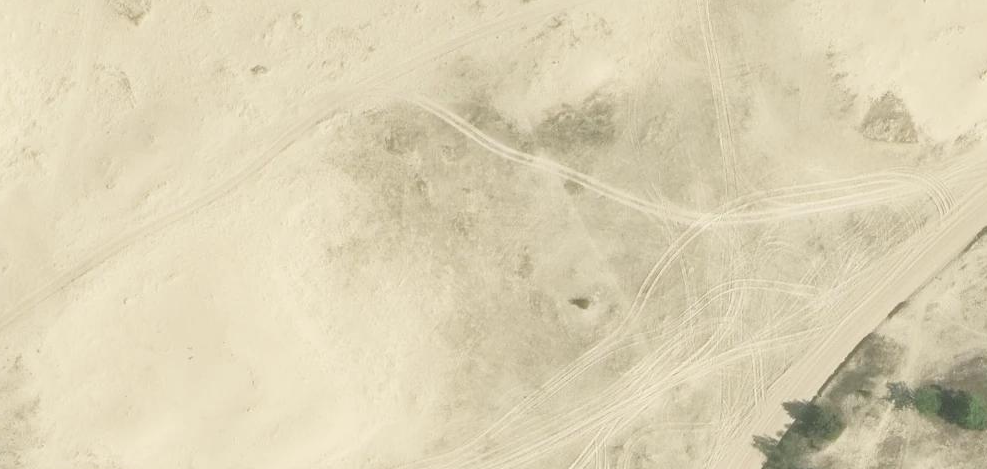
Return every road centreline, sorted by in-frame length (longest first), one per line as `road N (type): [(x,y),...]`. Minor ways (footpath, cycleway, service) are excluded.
road 1 (track): [(590,0),(453,41),(0,314)]
road 2 (track): [(746,468),(828,352),(986,202)]

